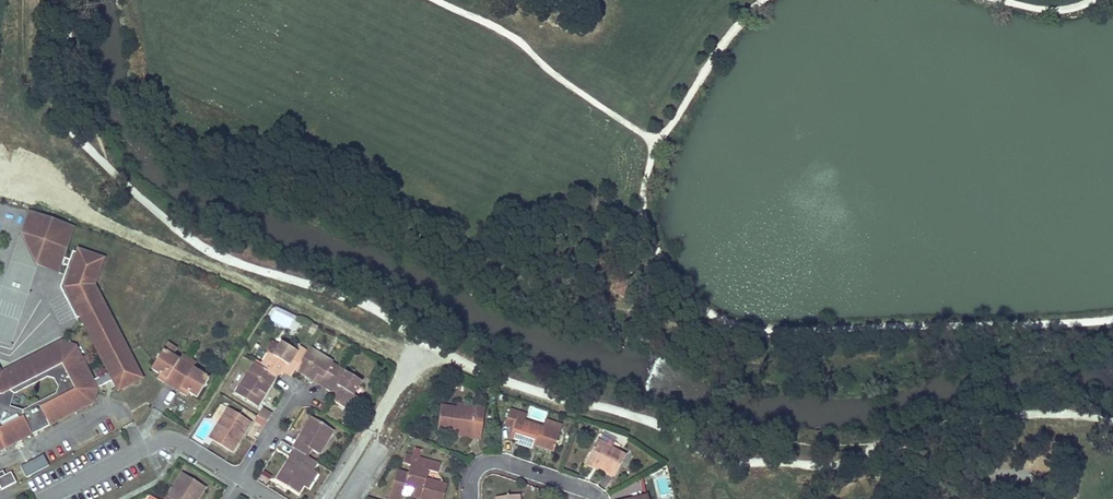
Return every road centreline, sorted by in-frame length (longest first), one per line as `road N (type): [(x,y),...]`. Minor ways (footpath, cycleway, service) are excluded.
road 1 (residential): [(240,478),(163,439),(44,498)]
road 2 (residential): [(600,498),(500,461),(477,471),(472,498)]

